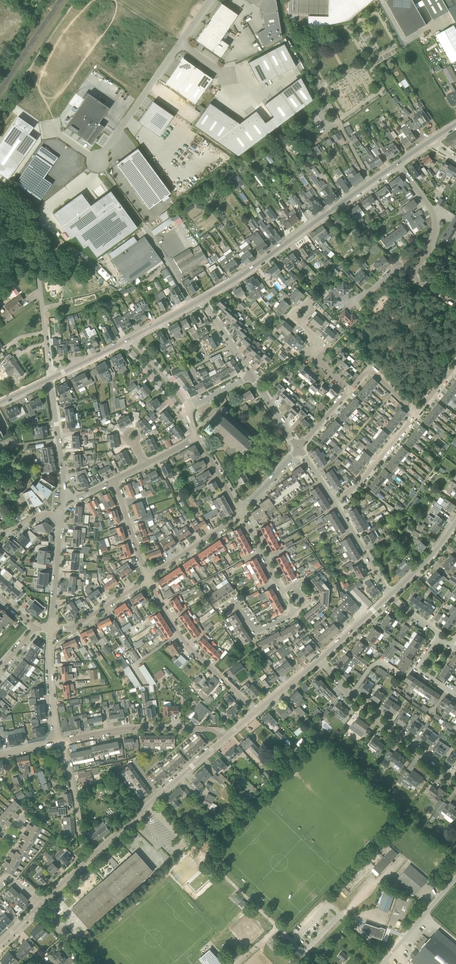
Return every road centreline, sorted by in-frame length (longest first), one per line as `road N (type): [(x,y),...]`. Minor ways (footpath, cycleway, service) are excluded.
road 1 (tertiary): [(202,299),(397,163)]
road 2 (residential): [(241,513),(295,616),(262,630),(241,607),(224,609)]
road 3 (residential): [(455,786),(319,660)]
road 4 (residential): [(455,301),(413,274),(435,218),(397,163)]
road 5 (residential): [(90,857),(222,740)]
road 6 (residential): [(256,711),(187,644),(148,578)]
road 7 (unclassified): [(192,305),(97,162)]
road 8 (residential): [(63,741),(141,727),(207,729),(222,740)]
road 9 (unclassified): [(97,162),(180,43)]
road 10 (residential): [(334,501),(359,484),(417,414)]
road 11 (residential): [(351,390),(316,358),(313,335),(294,318),(310,299)]
road 12 (residential): [(90,857),(82,847),(63,741)]

